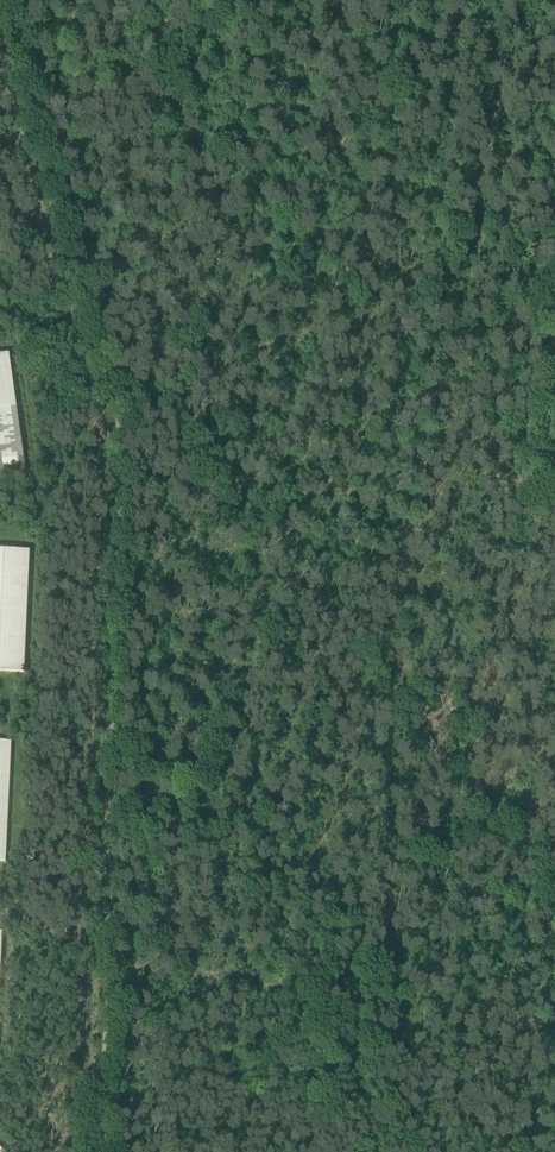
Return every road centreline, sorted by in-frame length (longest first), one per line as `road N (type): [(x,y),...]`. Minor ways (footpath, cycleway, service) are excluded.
road 1 (track): [(18,0),(131,432),(105,1151)]

